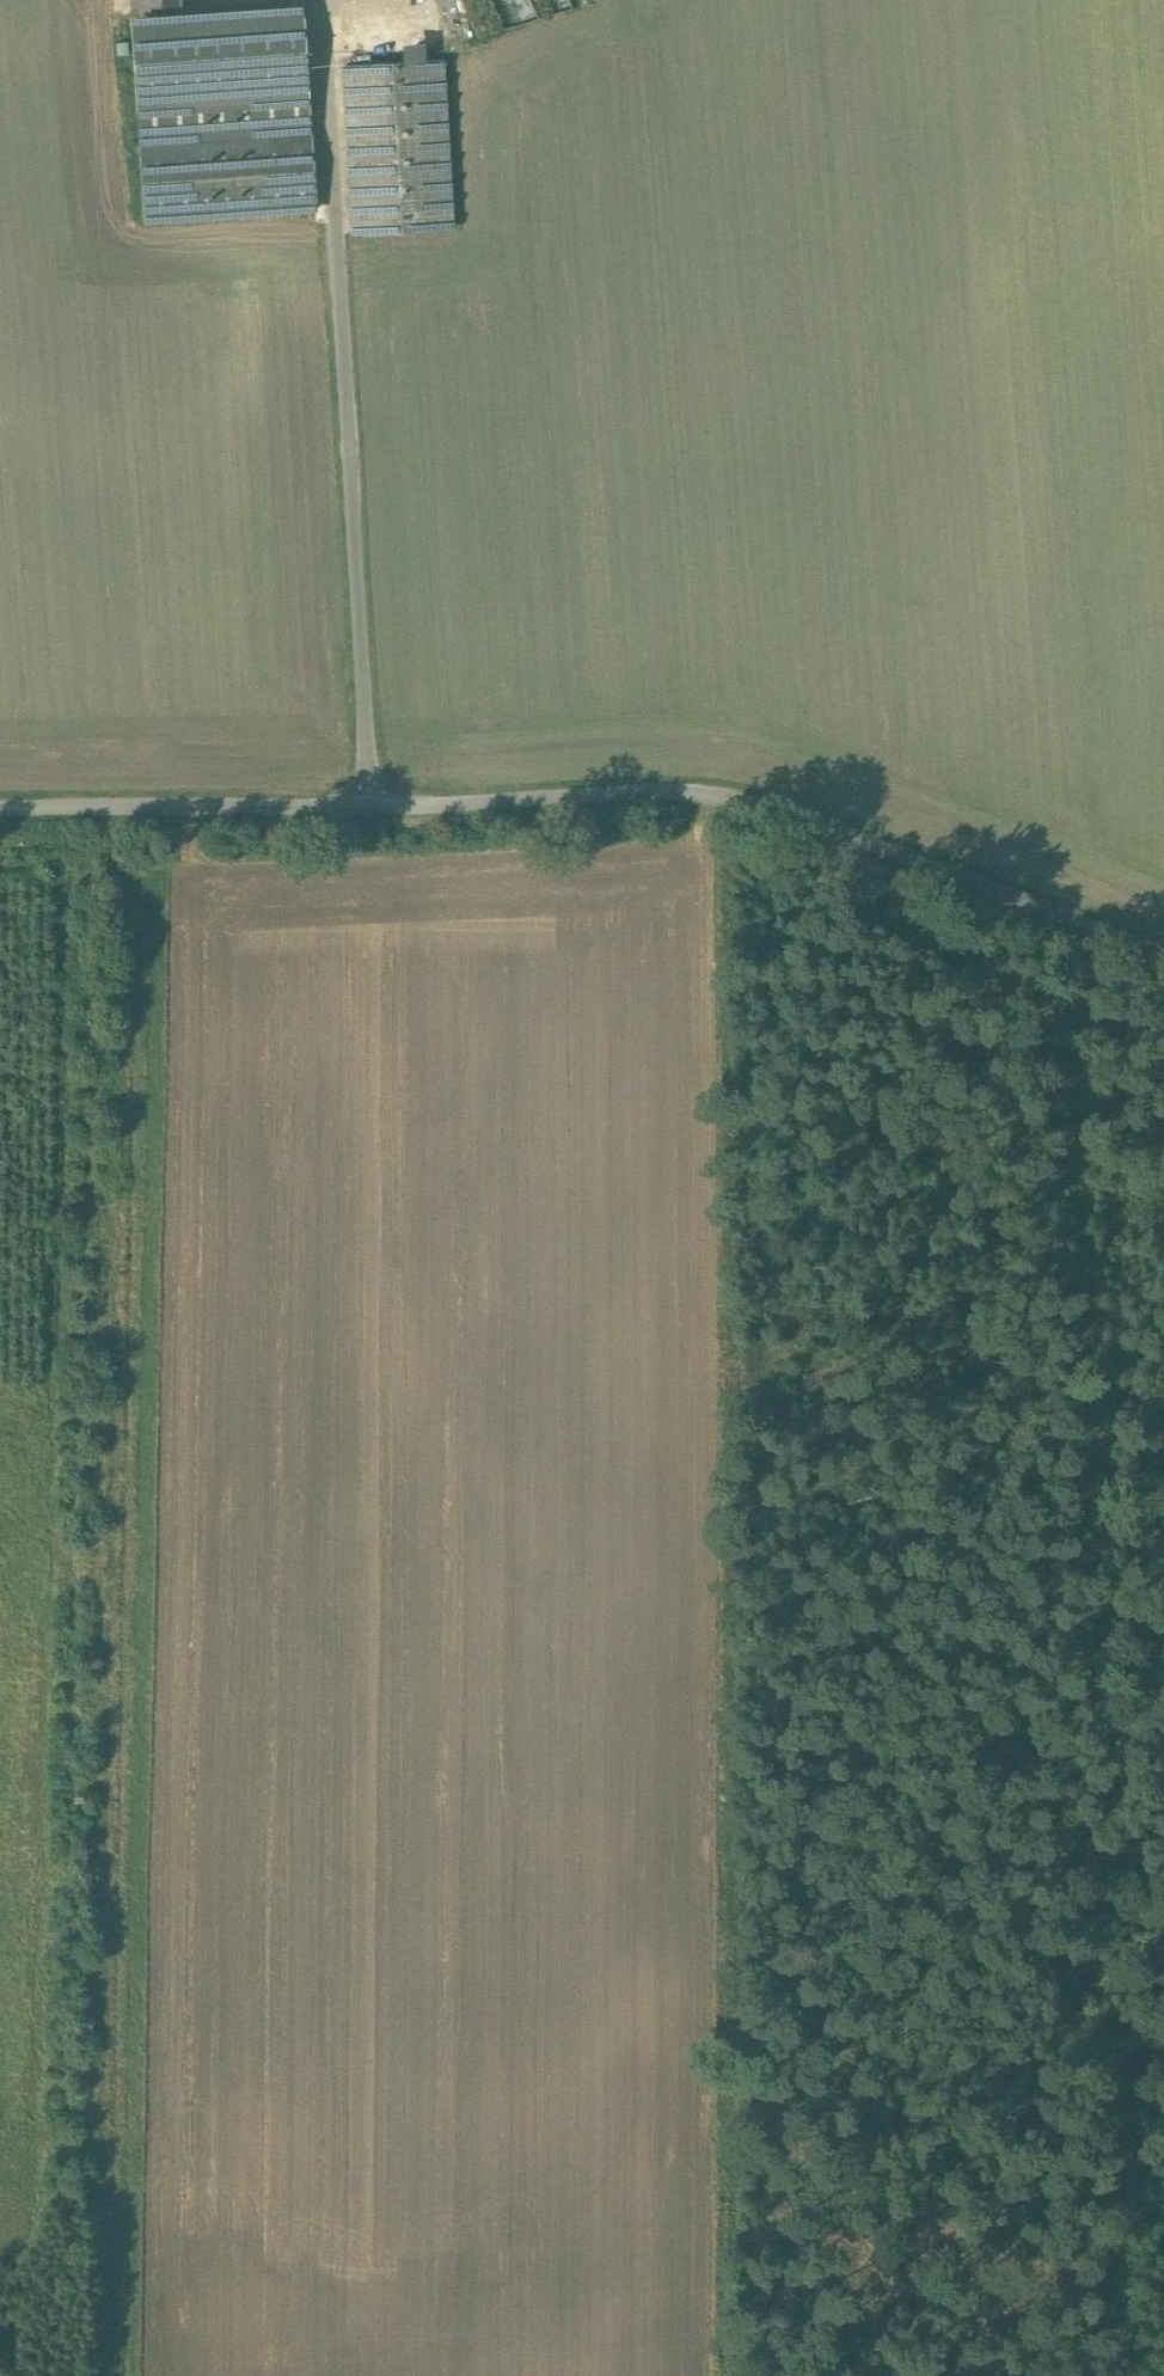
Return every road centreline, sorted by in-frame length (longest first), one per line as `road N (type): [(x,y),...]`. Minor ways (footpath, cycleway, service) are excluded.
road 1 (track): [(1115,2375),(1077,1149),(1085,927)]
road 2 (unclassified): [(1163,956),(751,804),(701,793),(0,812)]

